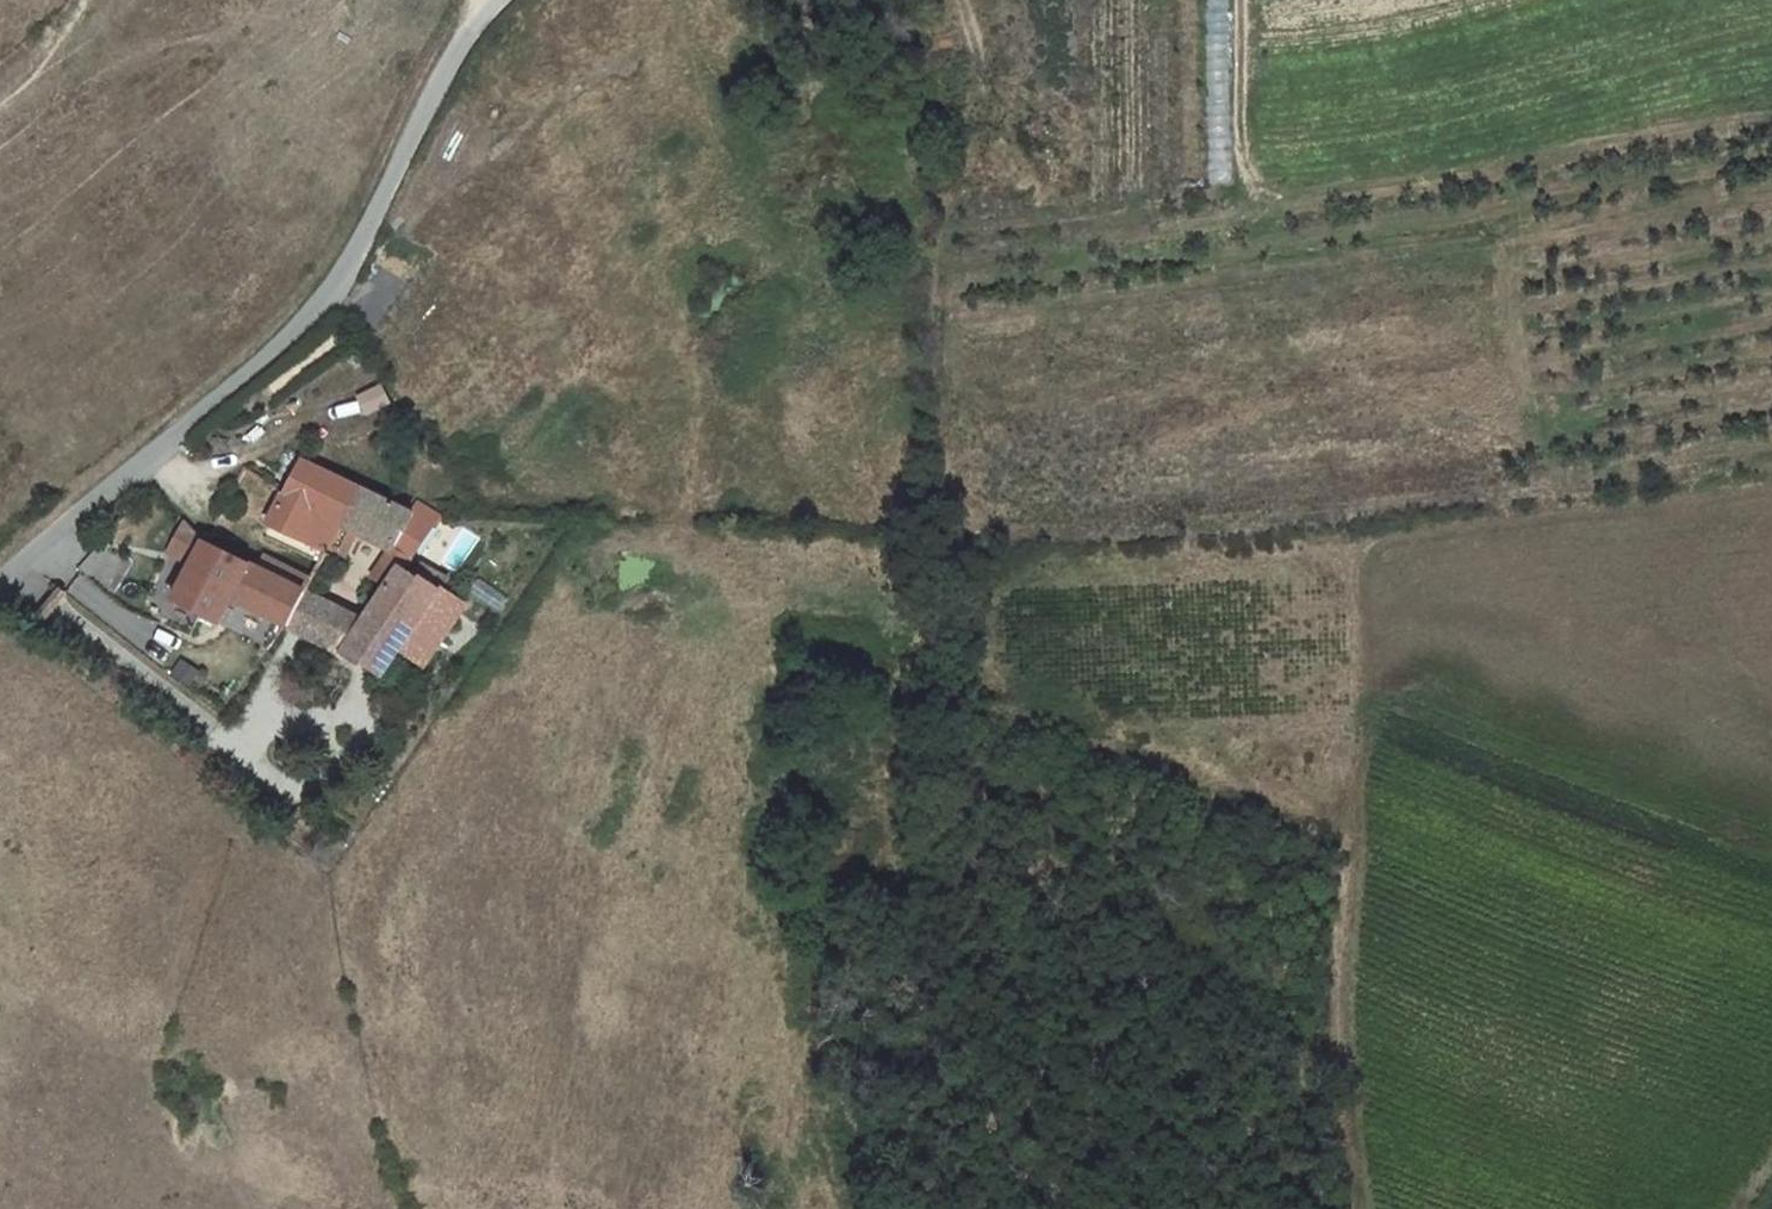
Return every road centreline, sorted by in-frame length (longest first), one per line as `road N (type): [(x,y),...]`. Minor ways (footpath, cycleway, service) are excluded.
road 1 (unclassified): [(0,577),(338,290),(452,42),(491,0)]
road 2 (track): [(1240,0),(1239,127),(1255,180)]

